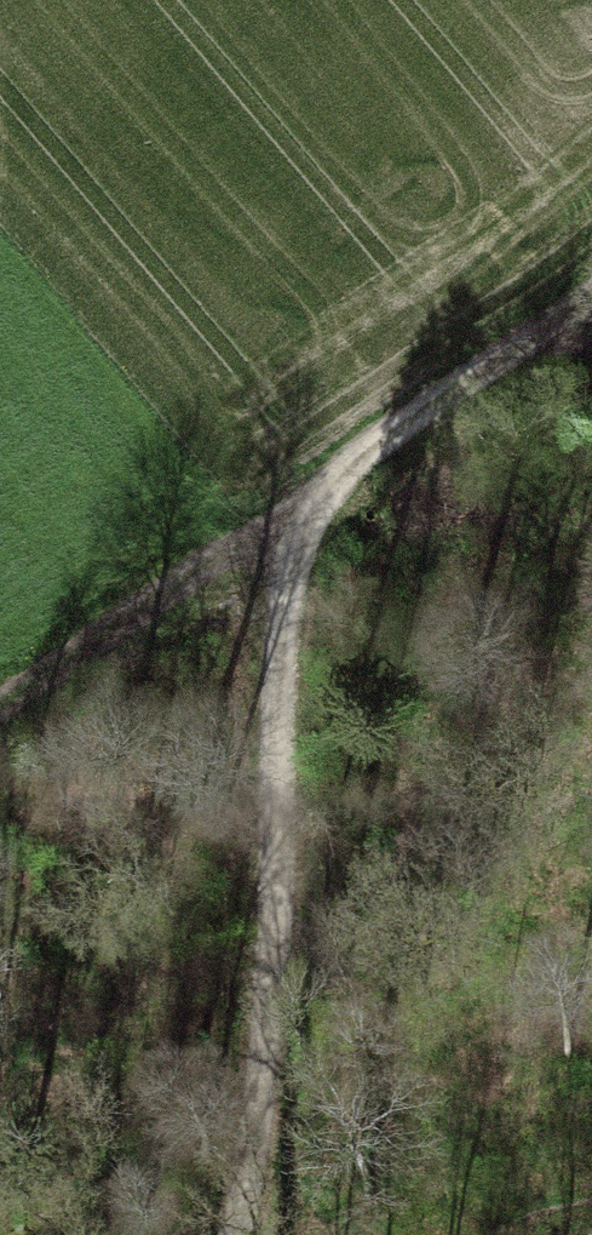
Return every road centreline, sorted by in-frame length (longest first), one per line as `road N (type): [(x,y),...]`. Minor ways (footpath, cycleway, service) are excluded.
road 1 (track): [(241,1234),(264,1049),(288,571),(335,472)]
road 2 (track): [(0,713),(335,472),(591,268)]

